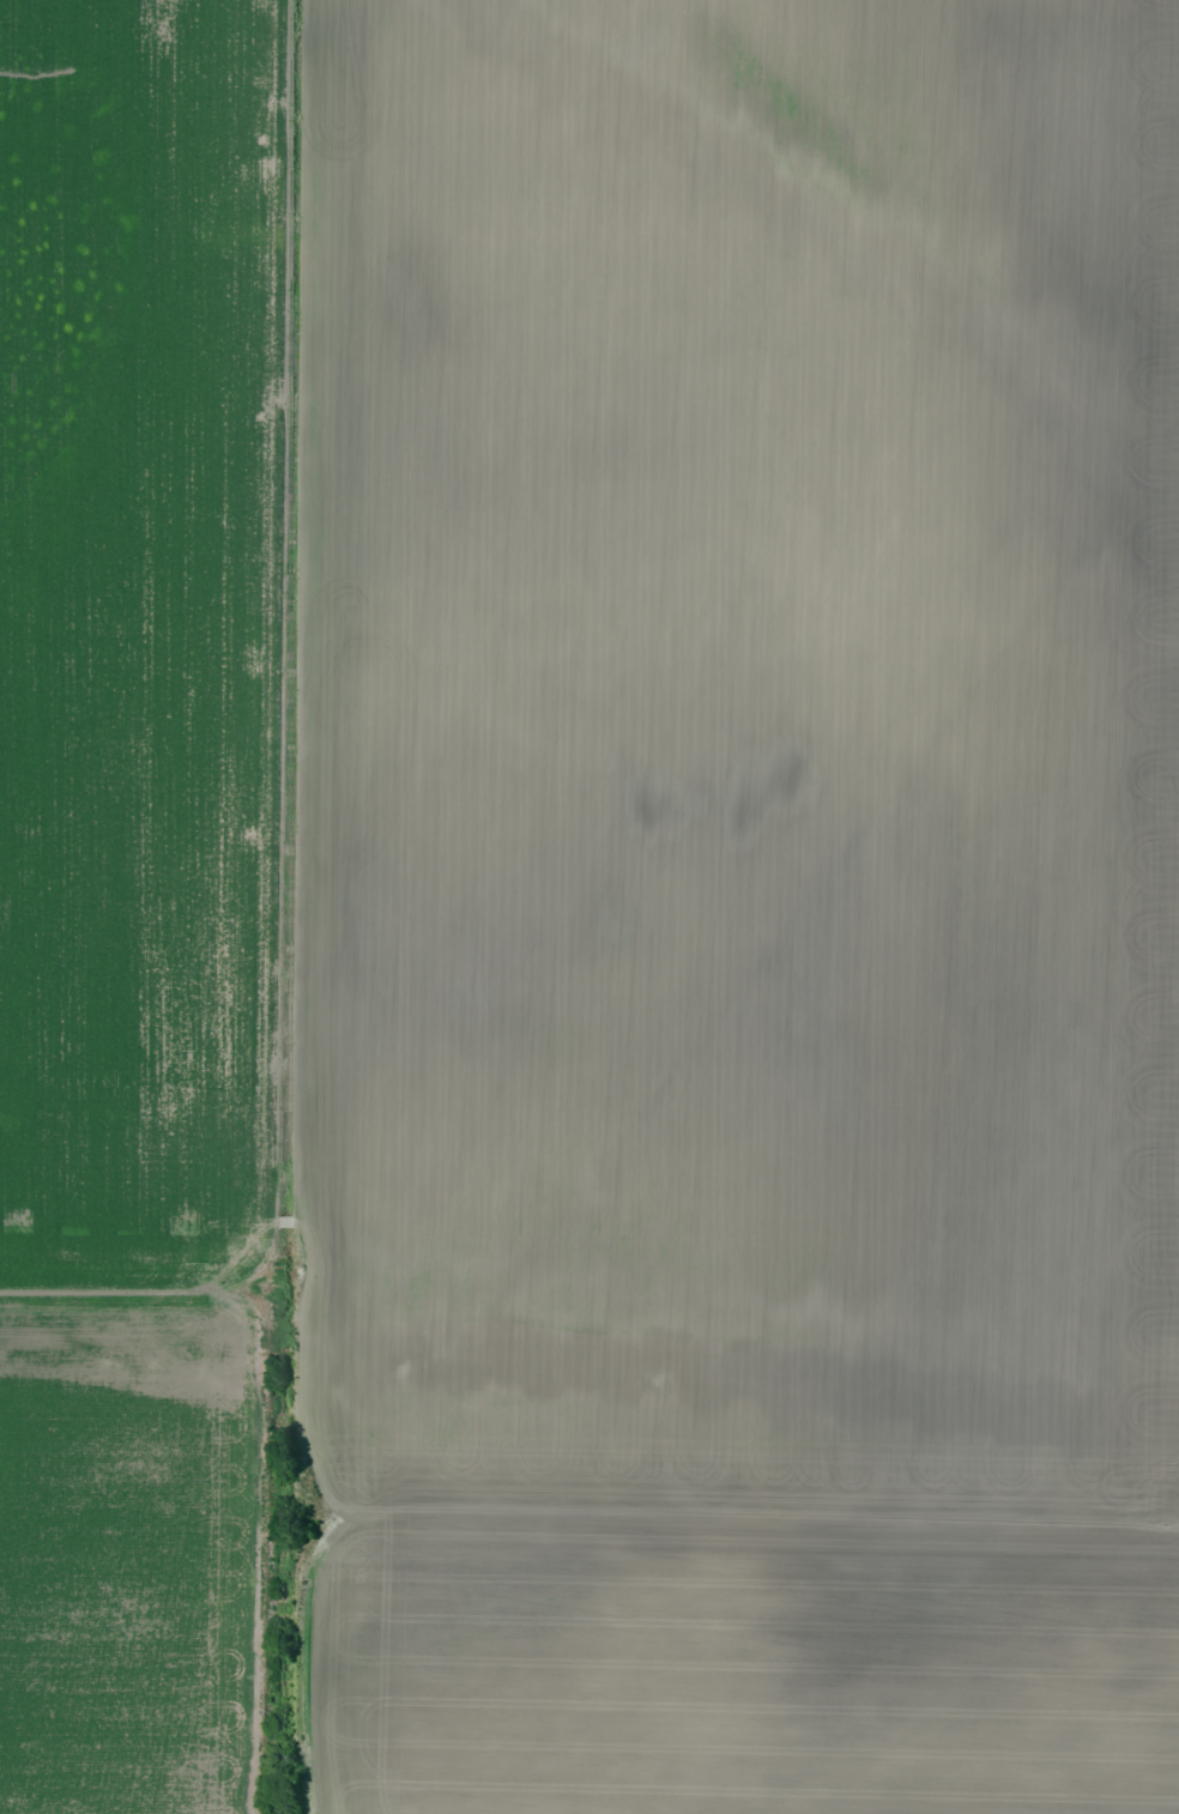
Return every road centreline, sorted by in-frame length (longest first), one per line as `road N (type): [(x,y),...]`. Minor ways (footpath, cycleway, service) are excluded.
road 1 (track): [(0,1279),(278,1276)]

